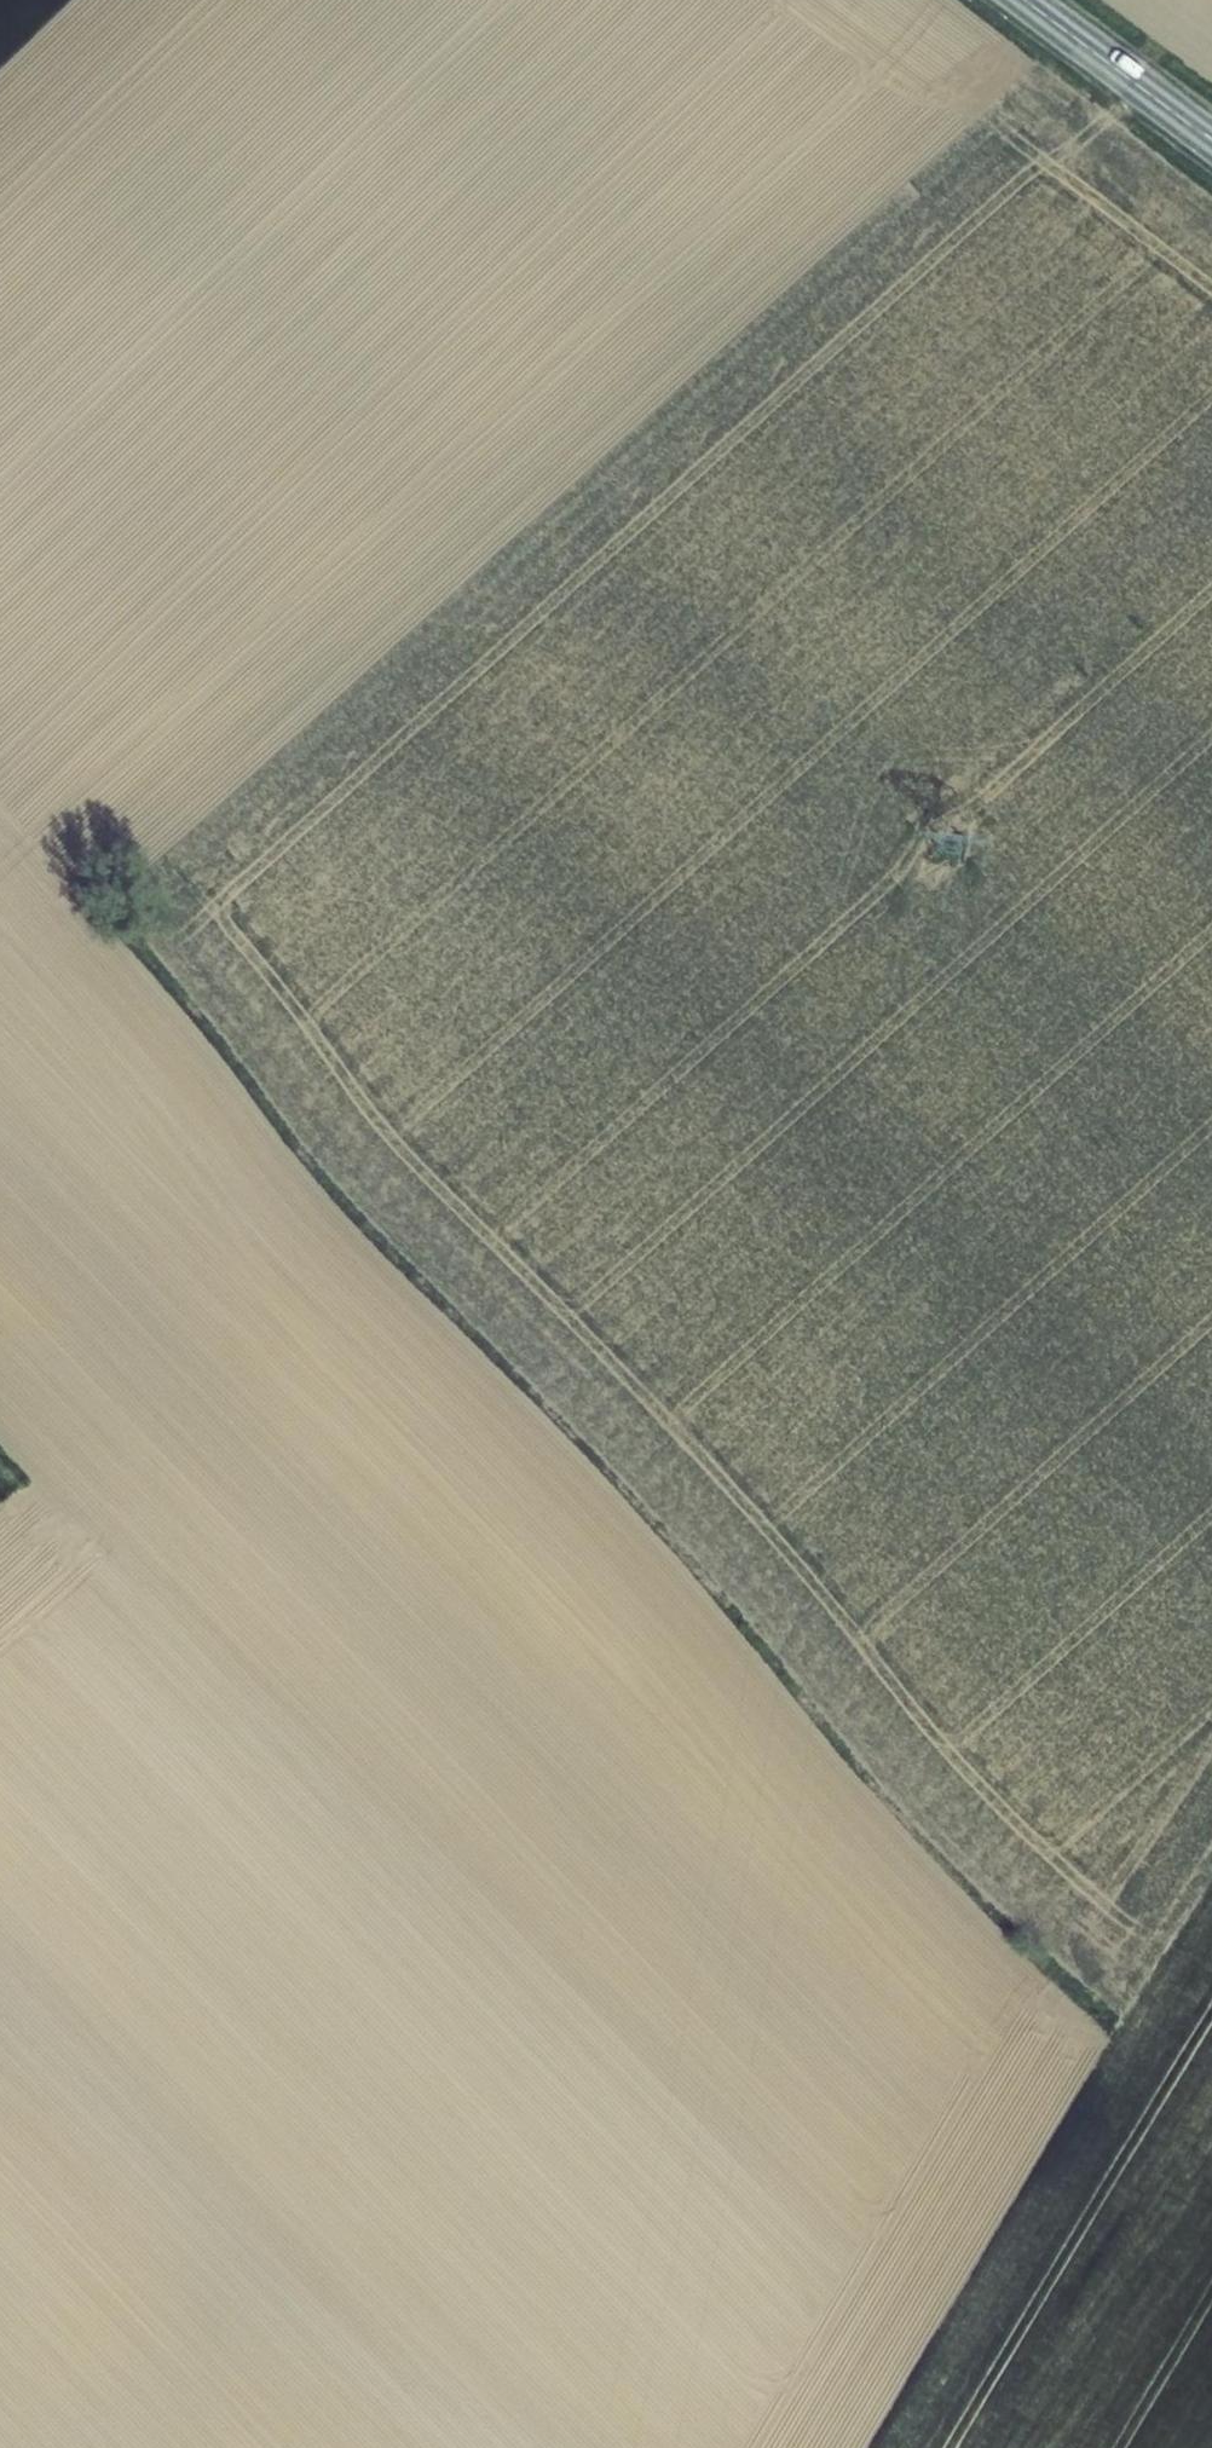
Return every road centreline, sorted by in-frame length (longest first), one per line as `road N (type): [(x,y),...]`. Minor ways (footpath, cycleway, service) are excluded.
road 1 (tertiary): [(1211,141),(1026,0)]

